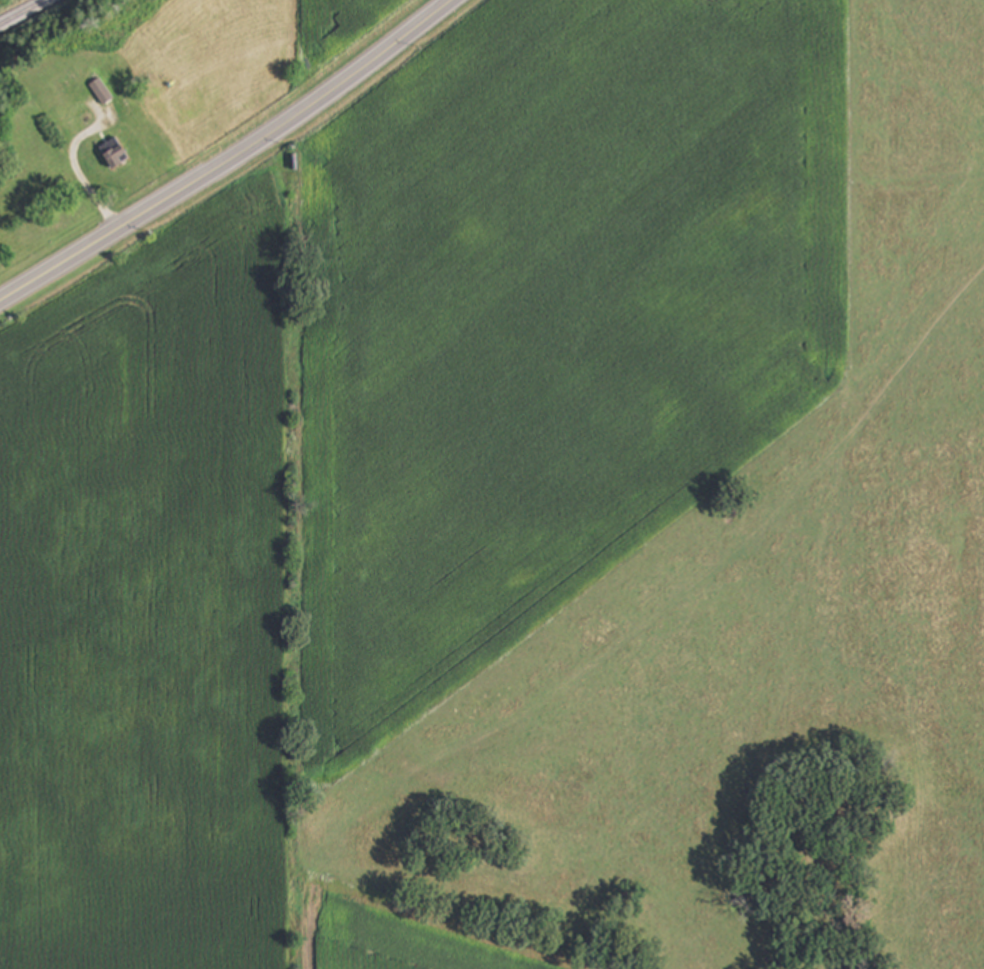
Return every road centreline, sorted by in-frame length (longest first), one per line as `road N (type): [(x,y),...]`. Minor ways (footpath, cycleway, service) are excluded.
road 1 (secondary): [(0,301),(257,144),(450,0)]

